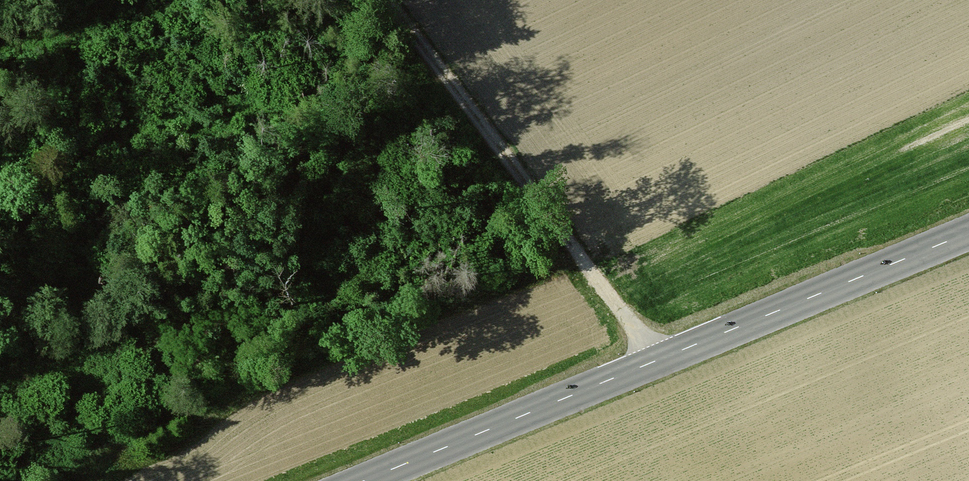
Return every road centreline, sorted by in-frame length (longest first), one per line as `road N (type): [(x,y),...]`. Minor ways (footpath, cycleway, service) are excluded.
road 1 (secondary): [(968,230),(361,480)]
road 2 (track): [(657,359),(385,0)]

